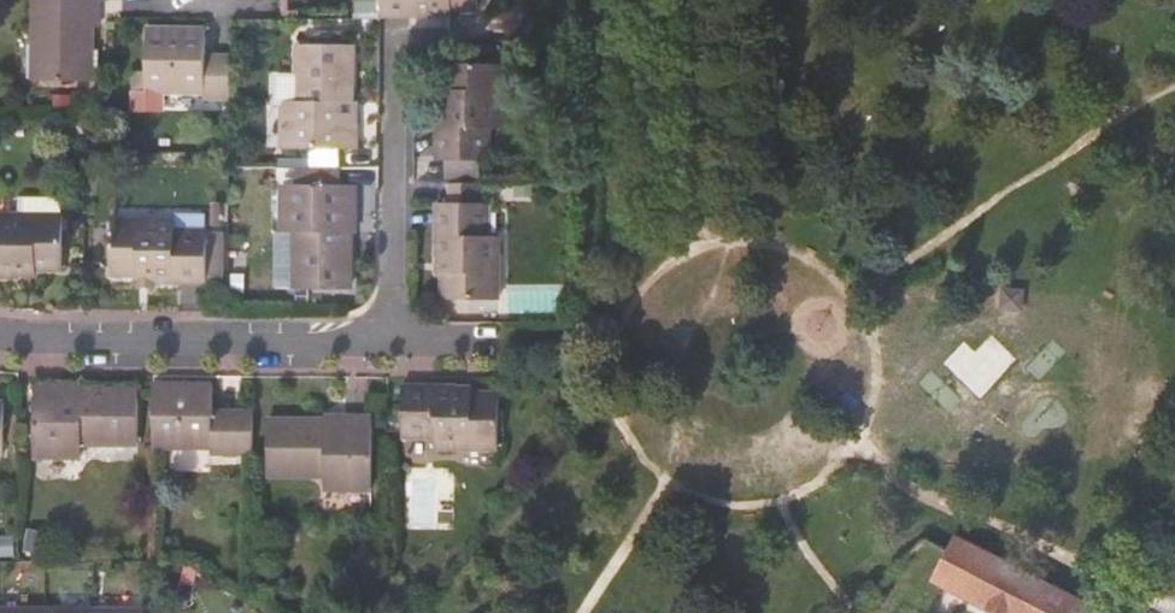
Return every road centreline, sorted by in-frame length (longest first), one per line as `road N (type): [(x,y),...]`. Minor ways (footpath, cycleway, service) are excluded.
road 1 (residential): [(0,337),(384,344)]
road 2 (residential): [(384,344),(387,47)]

